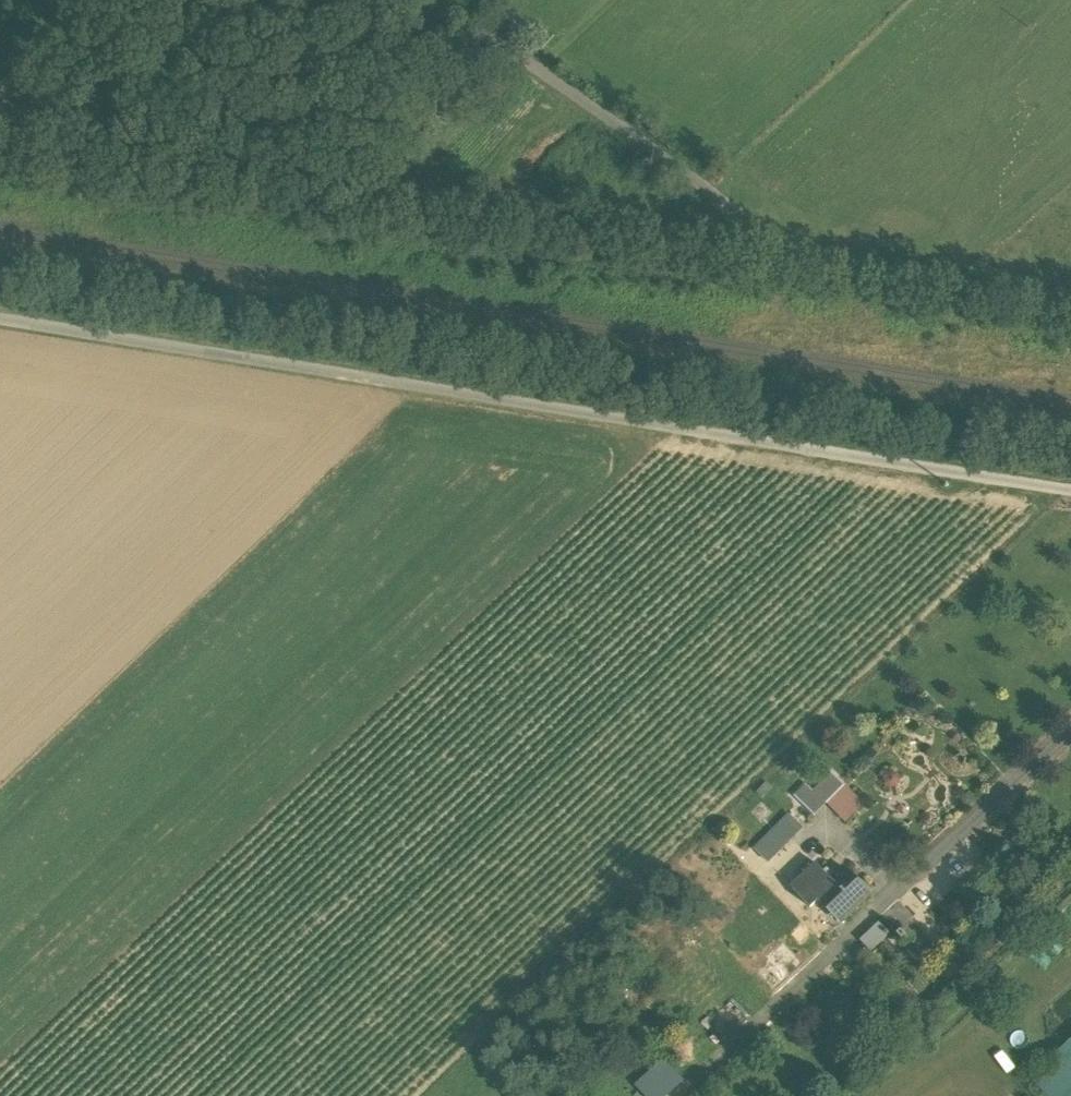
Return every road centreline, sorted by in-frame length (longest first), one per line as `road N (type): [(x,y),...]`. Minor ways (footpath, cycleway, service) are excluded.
road 1 (track): [(0,168),(293,222),(466,223),(785,269),(790,249)]

